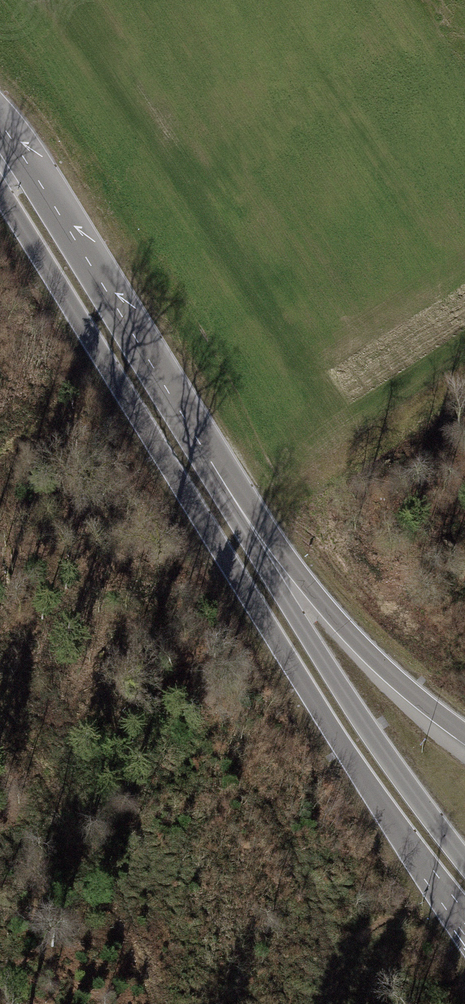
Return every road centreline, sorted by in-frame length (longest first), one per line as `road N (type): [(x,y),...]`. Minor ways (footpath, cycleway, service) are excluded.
road 1 (secondary): [(0,191),(350,756),(464,925)]
road 2 (secondary): [(464,859),(301,626),(225,503),(211,461)]
road 3 (secondary): [(211,461),(0,125)]
road 4 (secondary): [(464,735),(331,616),(242,492),(211,461)]

